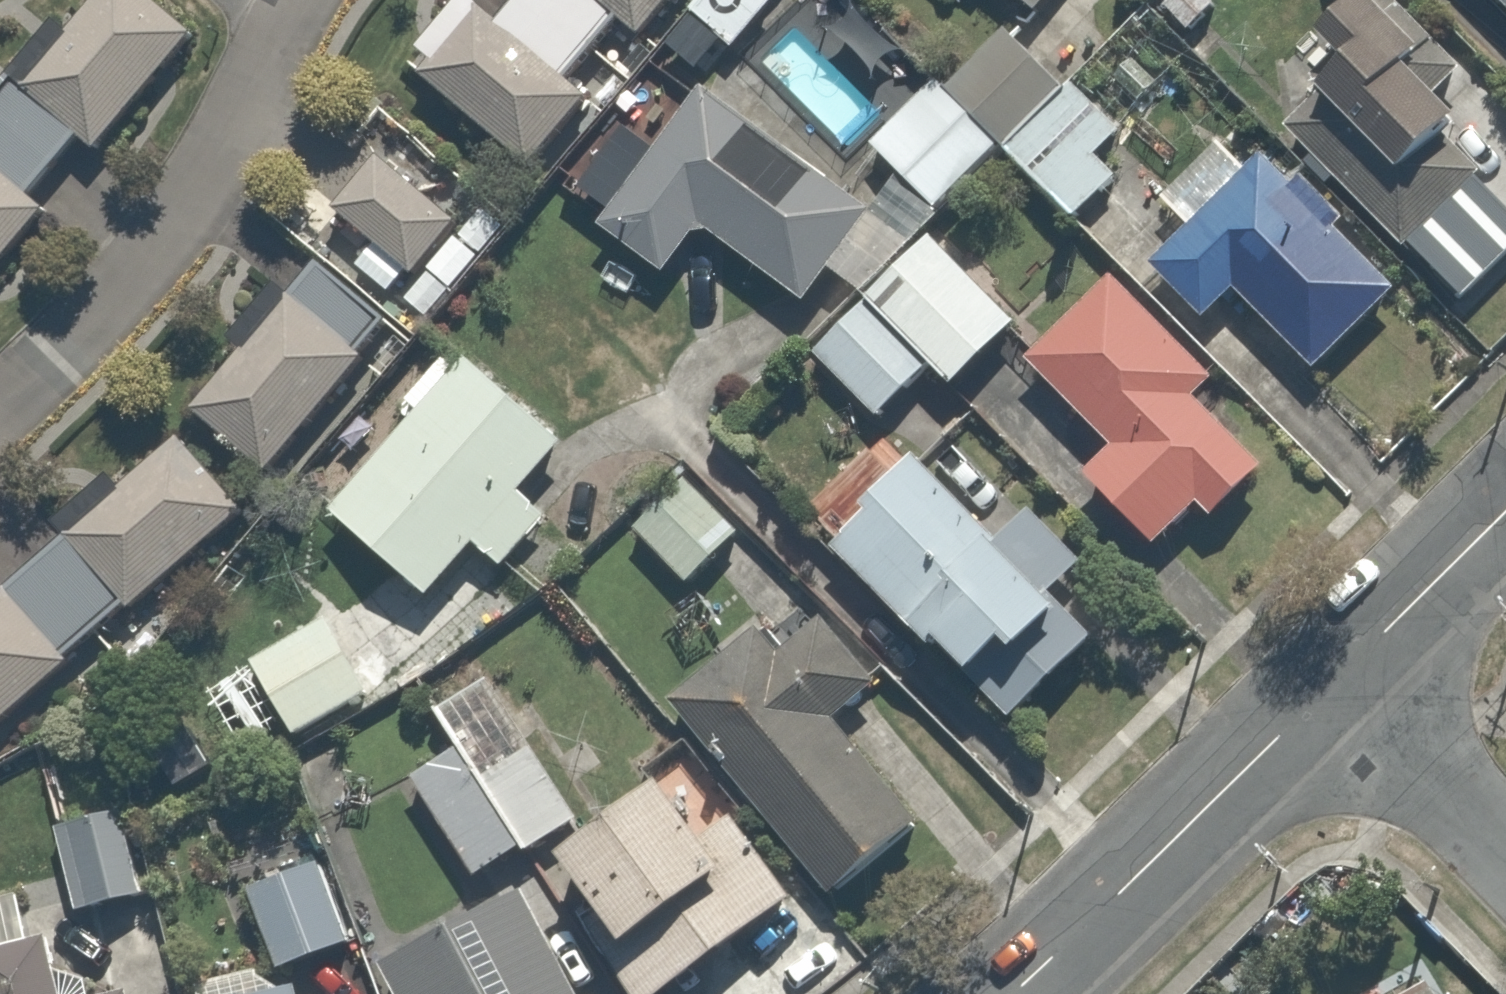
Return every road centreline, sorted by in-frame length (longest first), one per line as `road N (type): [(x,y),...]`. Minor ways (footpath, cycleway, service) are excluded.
road 1 (tertiary): [(1011,993),(1332,686)]
road 2 (residential): [(1332,686),(1505,858)]
road 3 (tertiary): [(1332,686),(1505,514)]

